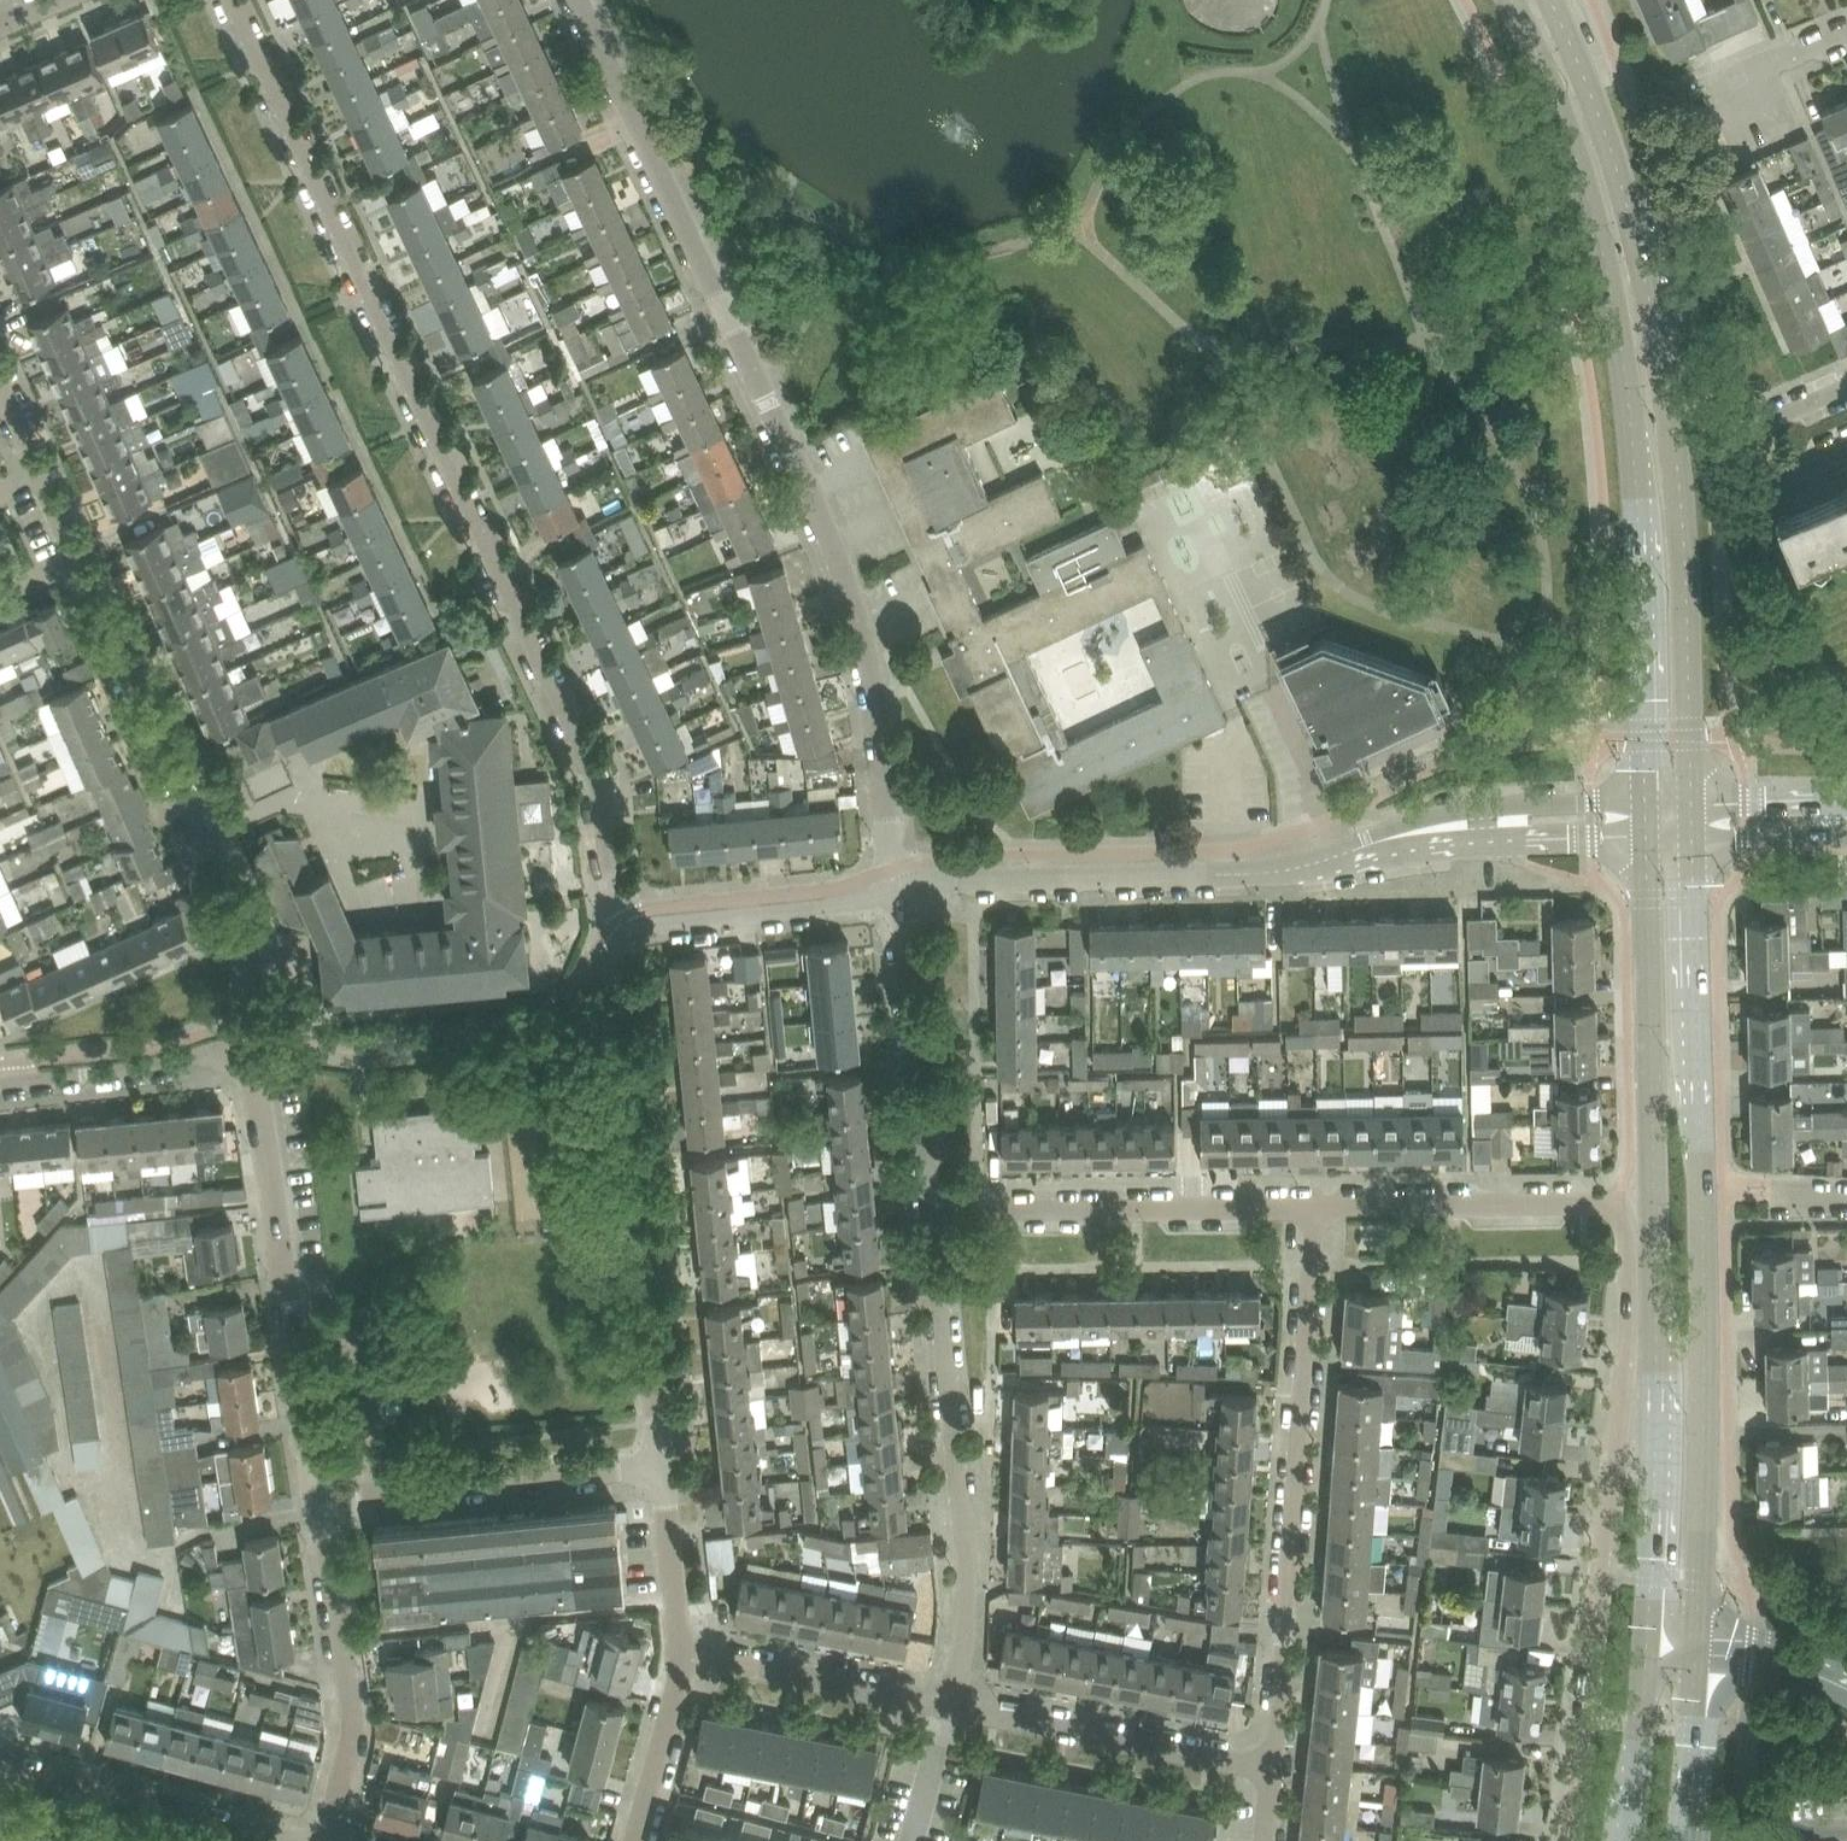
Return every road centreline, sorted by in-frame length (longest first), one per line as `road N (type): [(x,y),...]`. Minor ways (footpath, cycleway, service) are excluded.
road 1 (residential): [(632,931),(595,777),(237,0)]
road 2 (residential): [(897,891),(882,726),(853,598),(796,459),(579,0)]
road 3 (residential): [(1318,1208),(1624,1202),(1627,1324),(1571,1840)]
road 4 (secondary): [(1516,0),(1592,184),(1623,339),(1635,442),(1649,801)]
road 5 (secondary): [(1695,800),(1676,438),(1656,308),(1627,182),(1556,0)]
road 6 (secondary): [(1700,1624),(1696,838)]
road 7 (secondary): [(1650,837),(1663,1316),(1655,1618)]
road 8 (residential): [(1272,1768),(1318,1208)]
road 9 (residential): [(661,1463),(618,1029),(618,961),(632,931)]
road 10 (residential): [(241,1056),(249,946),(82,573)]
road 11 (residential): [(959,1708),(968,1629),(965,1541),(932,1213)]
road 12 (residential): [(319,1499),(253,1070),(241,1056)]
road 13 (residential): [(1649,801),(1444,814),(1212,878)]
road 14 (residential): [(1212,878),(1330,873),(1516,842),(1650,837)]
road 15 (residential): [(932,1213),(1318,1208)]
road 16 (residential): [(327,1840),(353,1713),(319,1499)]
road 17 (residential): [(319,1499),(661,1463)]
road 18 (residential): [(932,1213),(897,891)]
road 19 (residential): [(1272,1768),(959,1708)]
road 20 (residential): [(897,891),(959,877),(1212,878)]
road 21 (residential): [(299,1840),(0,1760)]
road 22 (residential): [(959,1708),(681,1655)]
road 23 (residential): [(632,931),(897,891)]
road 24 (residential): [(0,1085),(241,1056)]
road 25 (secondary): [(1655,1618),(1630,1840)]
road 26 (secondary): [(1683,1840),(1700,1624)]
road 27 (residential): [(681,1655),(661,1463)]
road 28 (residential): [(637,1840),(681,1655)]
road 29 (residential): [(1846,1688),(1777,1648),(1700,1624)]
road 30 (residential): [(1705,77),(1846,18)]
road 31 (residential): [(1846,800),(1695,800)]
road 32 (residential): [(1696,838),(1846,837)]

